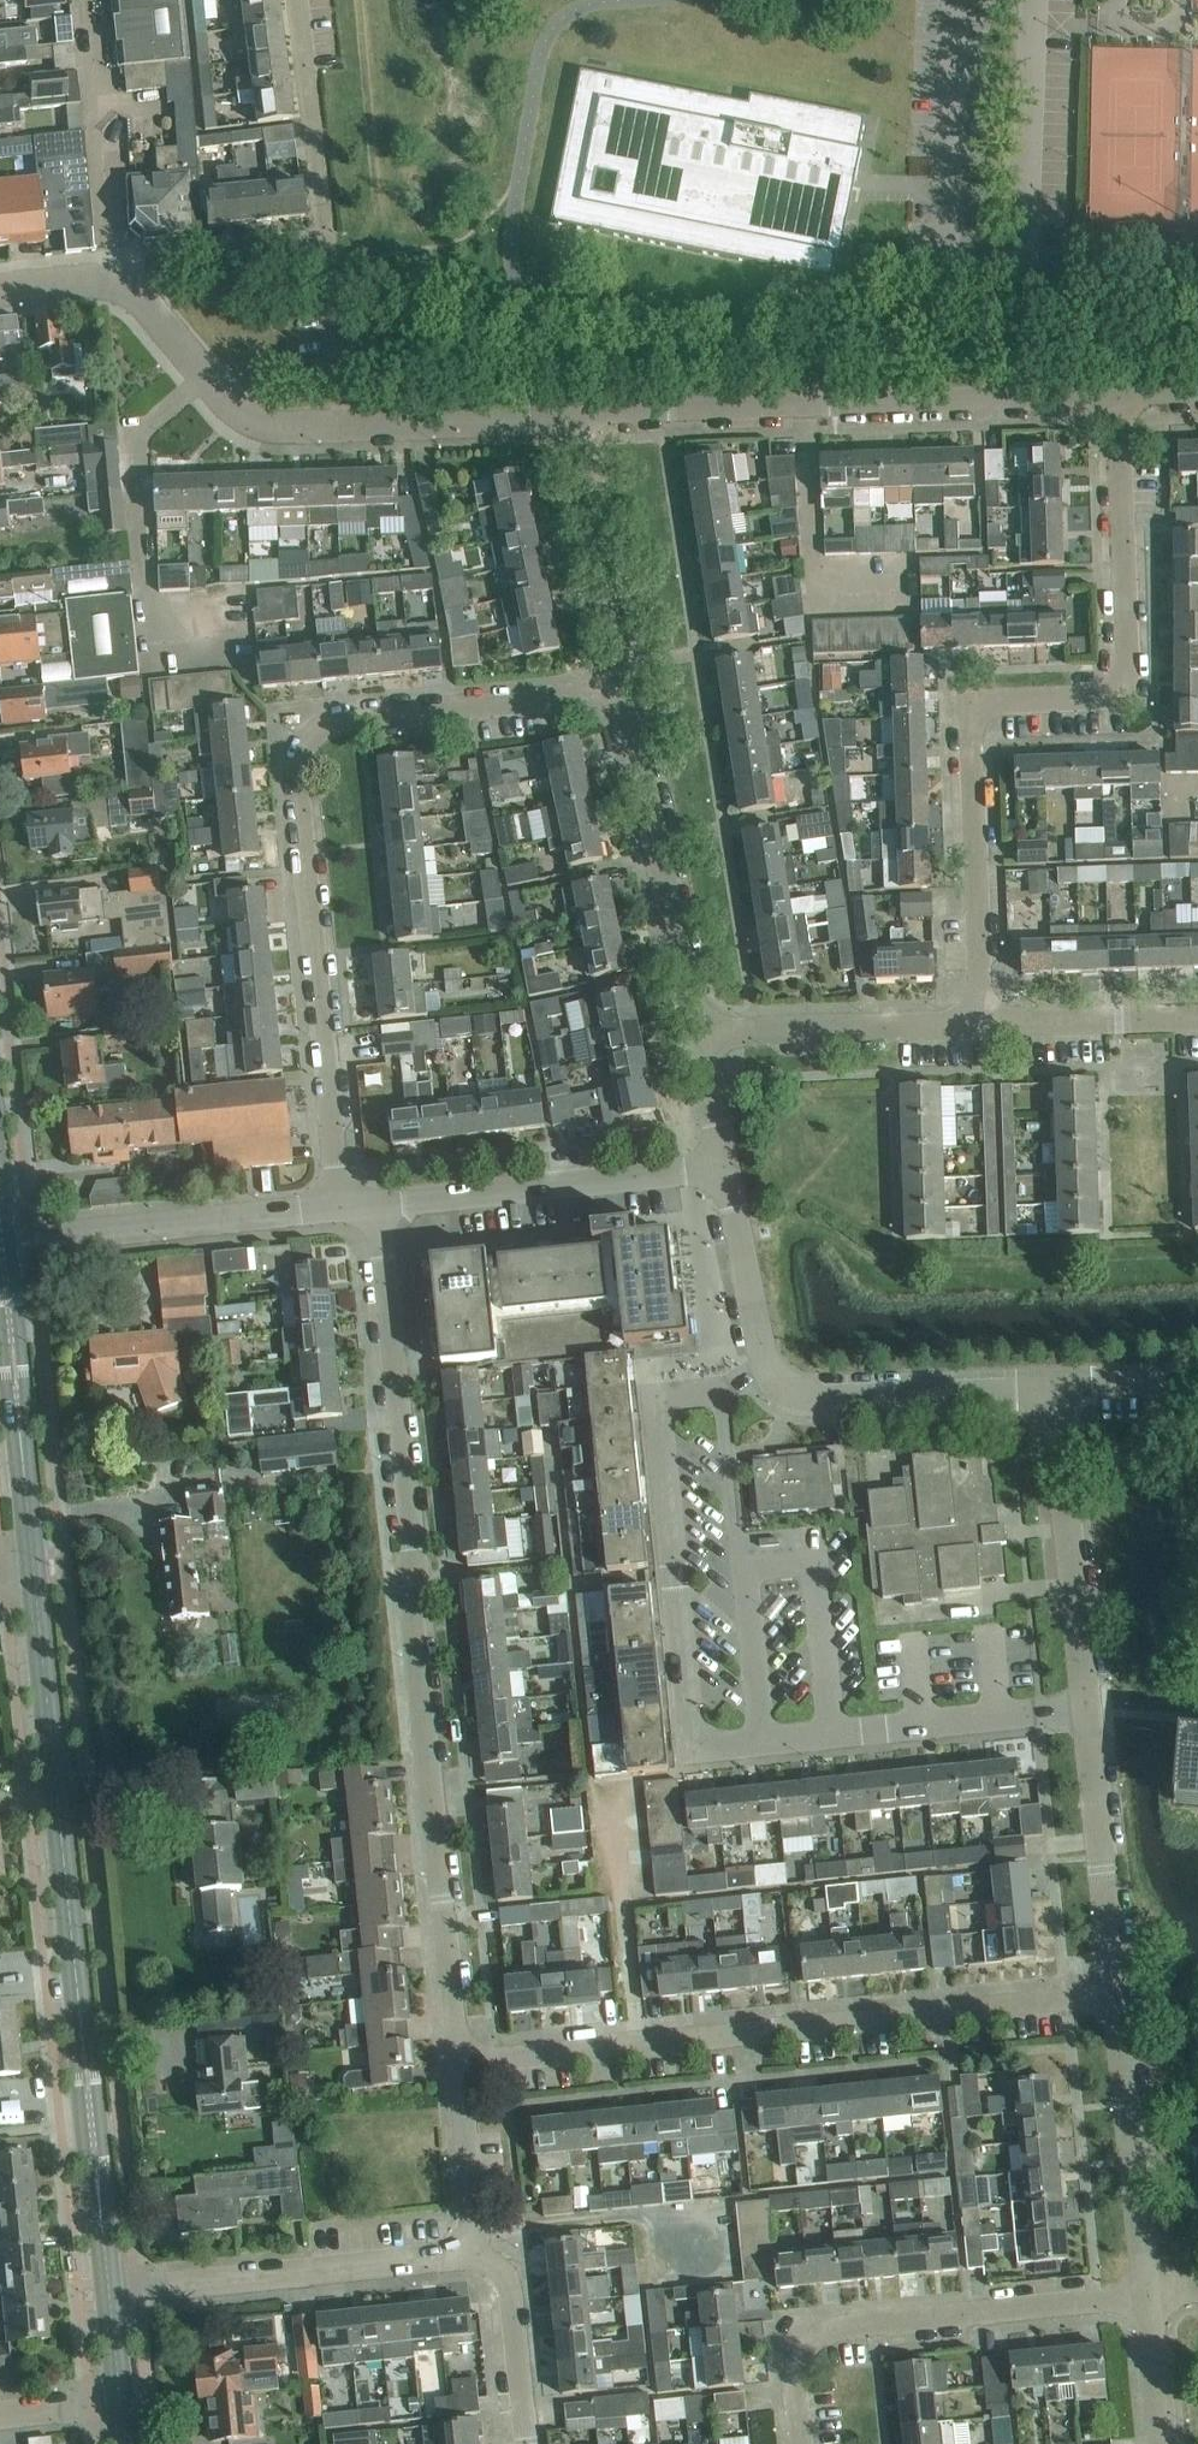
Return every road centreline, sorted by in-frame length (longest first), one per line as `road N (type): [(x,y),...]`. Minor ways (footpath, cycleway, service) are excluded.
road 1 (residential): [(458,2063),(377,1203)]
road 2 (residential): [(340,1207),(296,778),(306,743),(357,718),(624,690)]
road 3 (residential): [(982,1024),(972,725),(979,709),(998,700),(1102,696),(1119,692),(1124,679),(1118,393)]
road 4 (tertiary): [(109,2292),(35,1569)]
road 5 (residential): [(458,2063),(1116,1994)]
road 6 (residential): [(567,414),(1118,393)]
road 7 (residential): [(722,1397),(658,1402),(688,1718),(699,1737),(718,1746),(762,1742)]
road 8 (residential): [(801,2443),(795,2383),(803,2352),(823,2332),(1148,2294)]
road 9 (residential): [(348,425),(294,0)]
road 10 (residential): [(0,289),(82,280),(120,286),(151,308),(254,421),(348,425)]
road 11 (residential): [(109,2292),(479,2254)]
road 12 (residential): [(696,1033),(624,690)]
road 13 (residential): [(377,1203),(724,1168)]
road 14 (residential): [(2,1242),(340,1207)]
road 15 (residential): [(1086,1709),(1052,1382)]
road 16 (tertiary): [(35,1569),(2,1242)]
road 17 (residential): [(1086,1709),(762,1742)]
road 18 (residential): [(1148,2294),(1116,1994)]
road 19 (residential): [(768,1370),(785,1387),(816,1396),(1052,1382)]
road 20 (residential): [(1116,1994),(1086,1709)]
road 21 (residential): [(696,1033),(982,1024)]
road 22 (residential): [(624,690),(567,414)]
road 23 (residential): [(348,425),(567,414)]
road 24 (residential): [(982,1024),(1197,1017)]
road 25 (residential): [(724,1168),(768,1370)]
road 26 (residential): [(527,2443),(511,2293),(479,2254)]
road 27 (residential): [(479,2254),(458,2063)]
road 28 (residential): [(1162,2443),(1148,2294)]
road 29 (residential): [(1052,1382),(1197,1377)]
road 30 (residential): [(724,1168),(696,1033)]
road 31 (residential): [(121,2401),(0,2414)]

